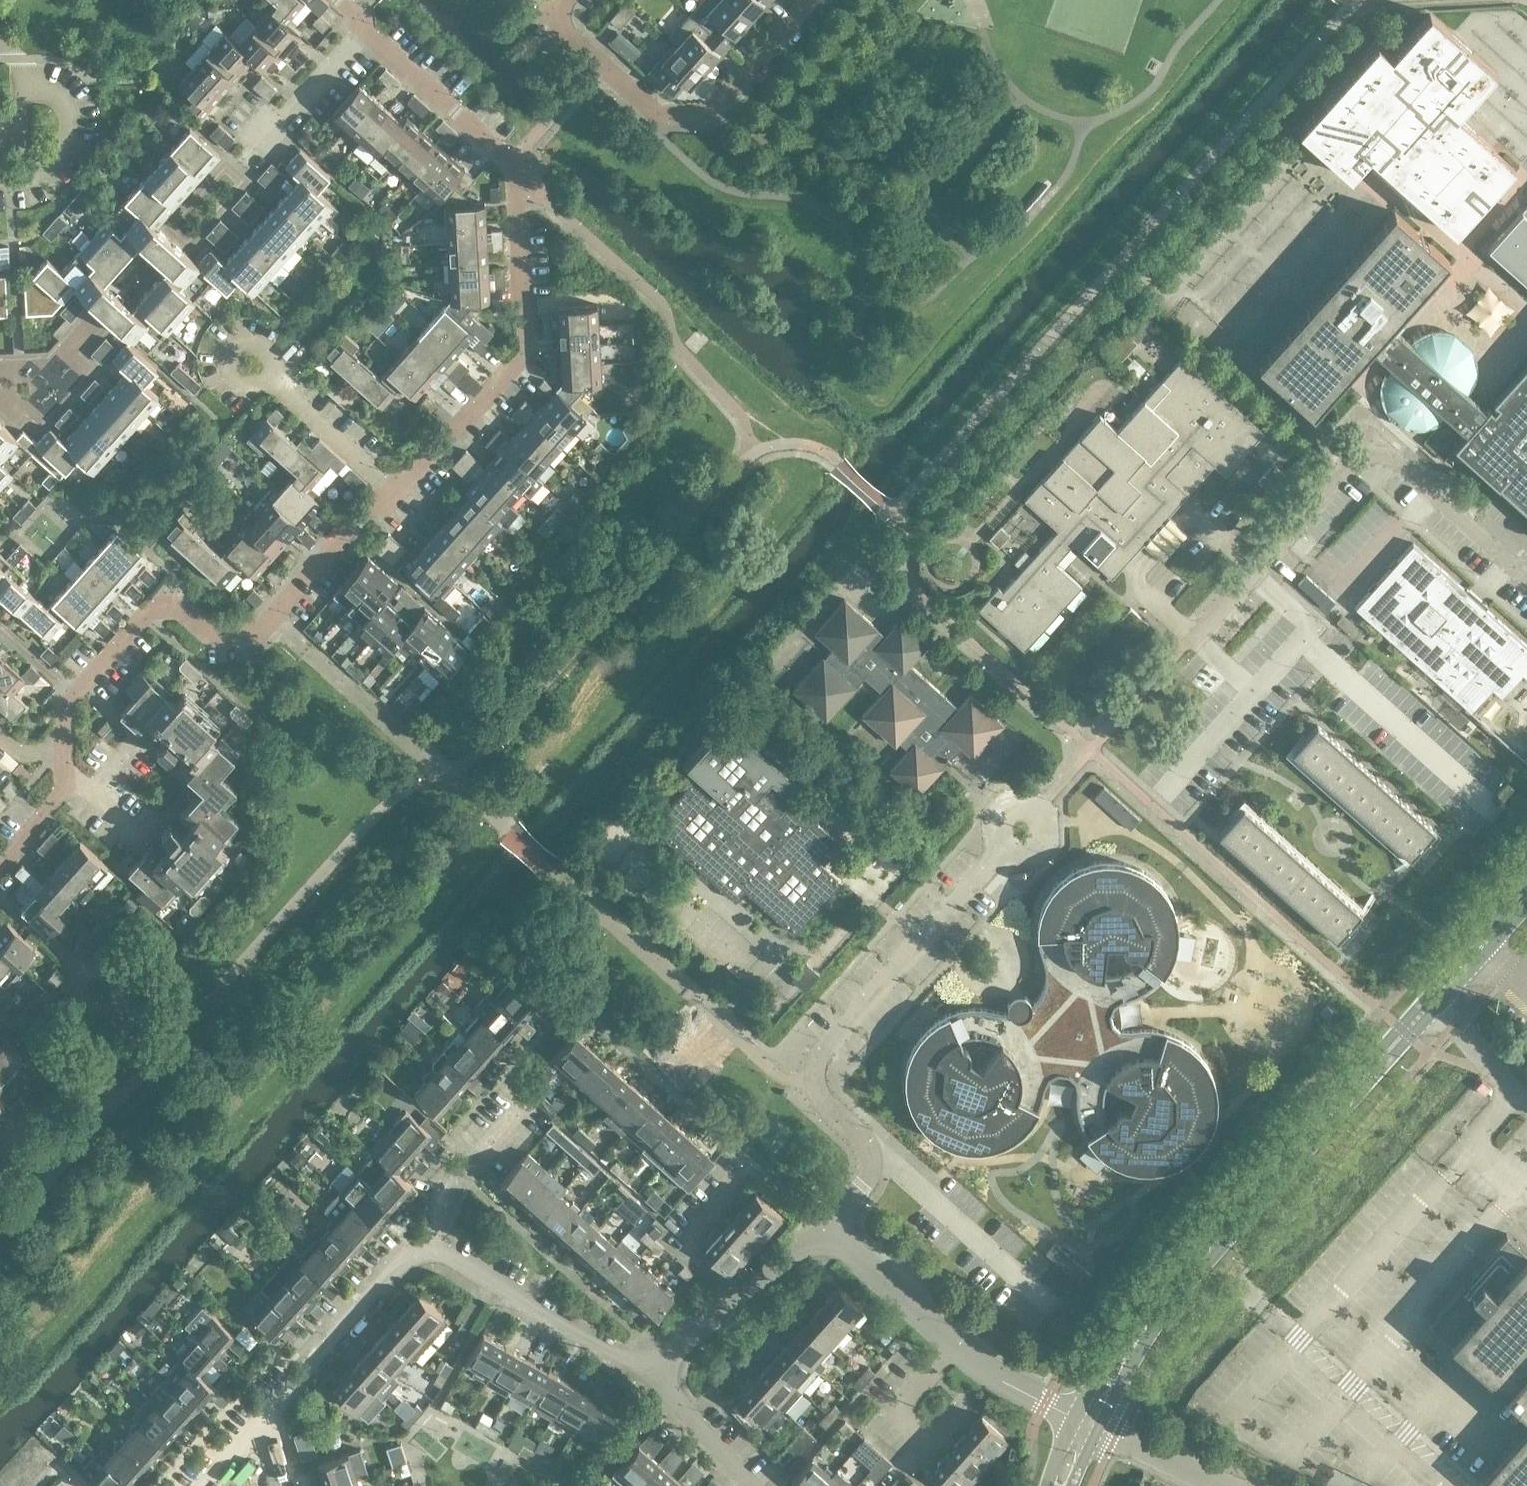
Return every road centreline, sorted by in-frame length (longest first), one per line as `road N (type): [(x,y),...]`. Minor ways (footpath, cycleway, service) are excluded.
road 1 (tertiary): [(1084,1420),(1168,1291),(1526,902)]
road 2 (residential): [(404,489),(522,370),(516,165),(362,30)]
road 3 (unclassified): [(836,1228),(874,1169),(864,1141),(821,1101),(823,1054),(1024,830)]
road 4 (unclassified): [(1193,636),(1374,450),(1526,578)]
road 5 (residential): [(74,693),(157,611),(187,610),(216,634),(257,634),(404,489)]
road 6 (residential): [(817,0),(714,114),(669,120),(553,14),(565,0)]
road 7 (unclassified): [(1084,1420),(1013,1387),(954,1346),(836,1228)]
road 8 (residential): [(654,1373),(428,1245)]
road 9 (residential): [(266,1427),(428,1245)]
road 10 (residential): [(239,165),(362,30)]
road 11 (residential): [(404,489),(271,375)]
road 12 (residential): [(428,1245),(470,1169),(526,1106)]
road 13 (residential): [(1229,1485),(1084,1420)]
road 14 (residential): [(753,1485),(654,1373)]
road 15 (residential): [(744,1298),(685,1241),(726,1193)]
road 16 (residential): [(0,191),(26,189),(71,137),(74,124),(63,100)]
road 17 (residential): [(84,978),(85,1010),(115,1012),(123,986),(110,973),(92,973)]
road 18 (residential): [(271,375),(274,351),(254,339),(242,343),(234,352),(238,376),(261,381)]

